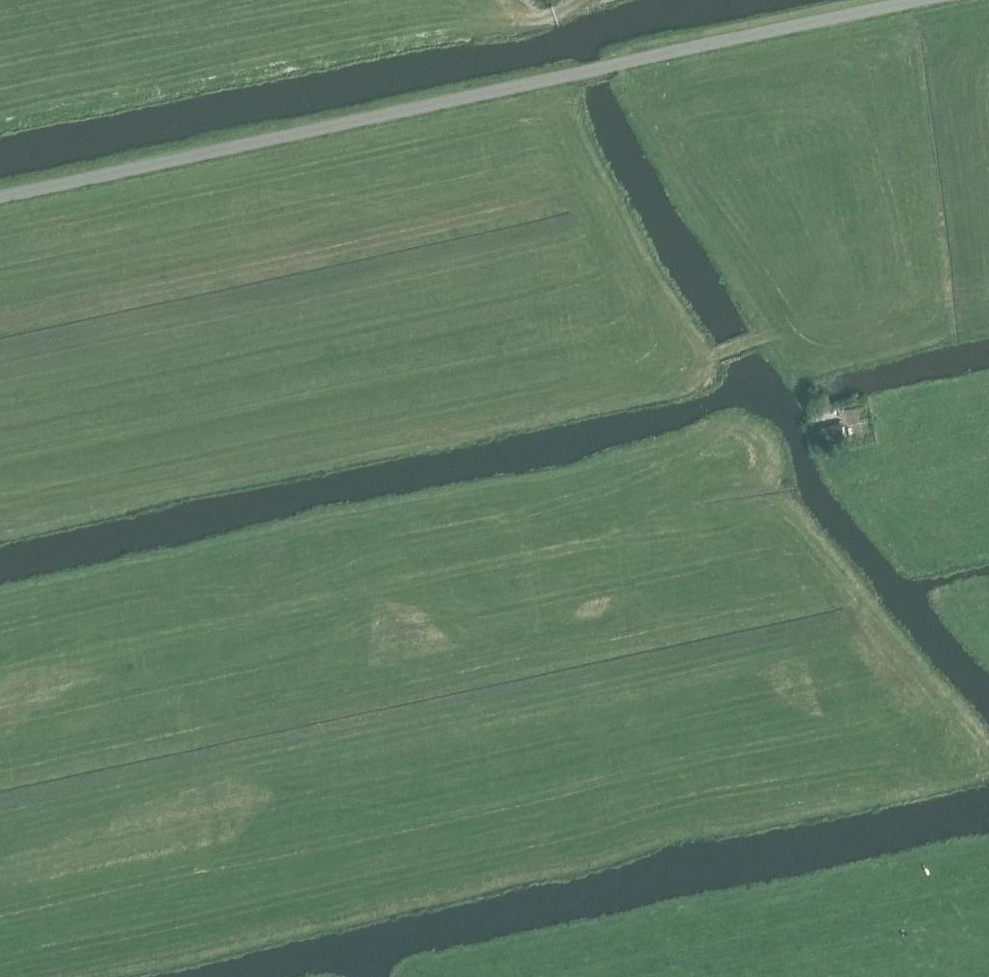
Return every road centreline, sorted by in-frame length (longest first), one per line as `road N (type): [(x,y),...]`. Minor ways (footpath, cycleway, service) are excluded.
road 1 (unclassified): [(0,196),(931,0)]

